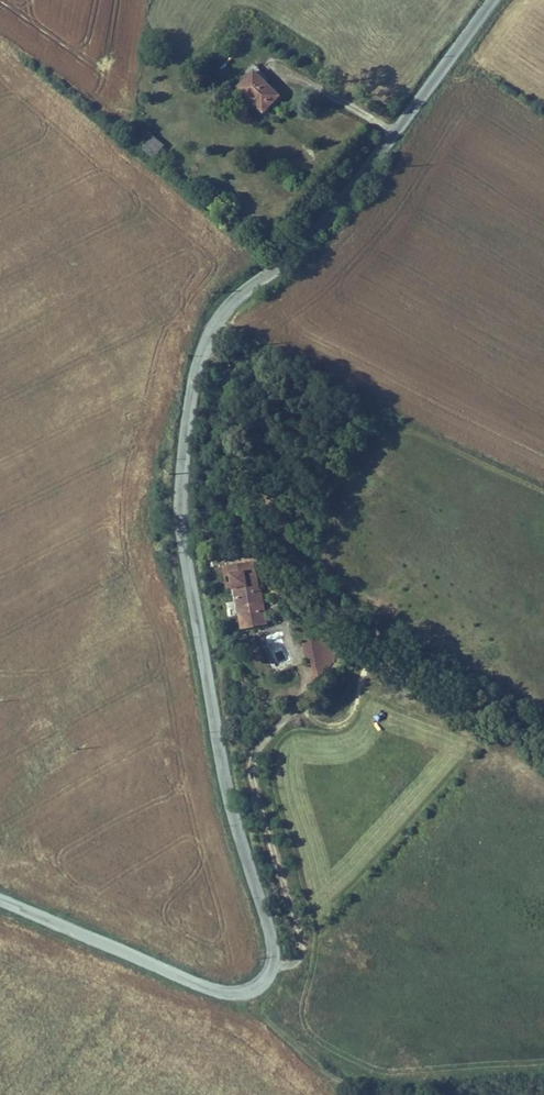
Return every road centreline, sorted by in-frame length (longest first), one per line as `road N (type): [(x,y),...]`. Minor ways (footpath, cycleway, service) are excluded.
road 1 (tertiary): [(0,901),(227,994),(269,979),(273,951),(221,765),(183,548),(193,385),(213,326),(321,235),(493,0)]
road 2 (track): [(543,730),(284,554),(248,480),(213,326)]
road 3 (track): [(243,993),(326,1075),(369,1094)]

